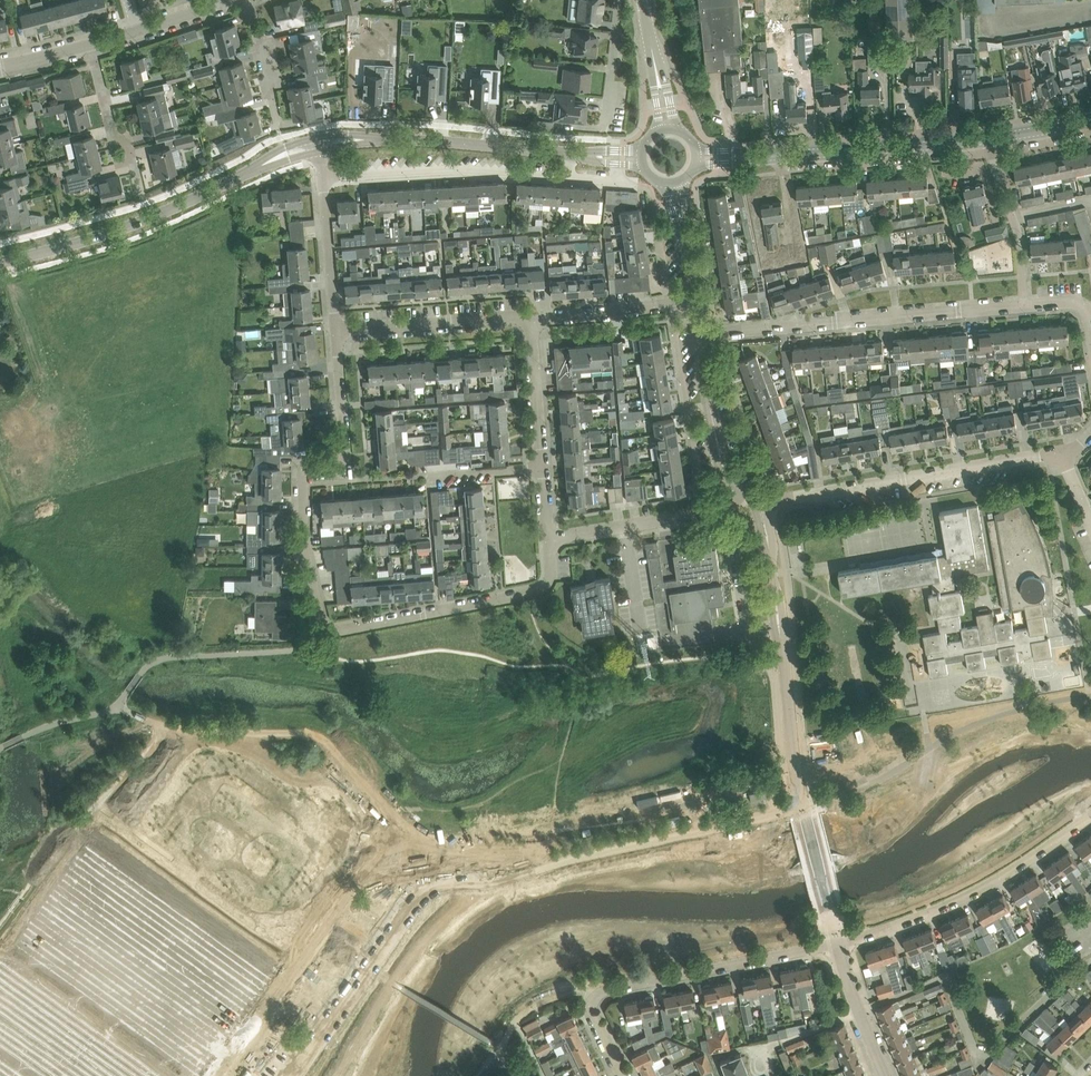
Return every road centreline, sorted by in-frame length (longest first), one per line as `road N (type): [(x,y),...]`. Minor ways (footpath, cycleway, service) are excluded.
road 1 (tertiary): [(0,263),(114,231),(318,150)]
road 2 (residential): [(329,631),(320,623),(304,549),(303,489),(307,465),(336,459),(343,449),(335,331)]
road 3 (residential): [(621,1075),(596,1024),(593,1004),(602,992),(837,944)]
road 4 (unclassified): [(480,880),(802,809)]
road 5 (residential): [(698,339),(1025,310)]
road 6 (residential): [(761,510),(1065,456)]
road 7 (unclassified): [(480,880),(413,893),(283,1075)]
road 8 (residential): [(322,180),(433,171),(591,178),(594,159)]
road 9 (residential): [(837,944),(923,917),(992,883),(1090,814)]
road 10 (tertiary): [(318,150),(419,147),(594,159)]
road 11 (residential): [(329,631),(528,595),(549,585),(547,543)]
road 12 (tertiary): [(756,158),(984,139)]
road 13 (residential): [(335,331),(530,318)]
road 14 (residential): [(547,543),(728,508)]
road 15 (residential): [(802,809),(780,631)]
road 16 (residential): [(1025,310),(1017,233),(984,139)]
road 17 (residential): [(530,318),(693,302)]
road 18 (residential): [(742,488),(720,466),(698,339)]
road 19 (residential): [(780,631),(744,630),(728,508)]
road 20 (residential): [(542,470),(530,318)]
road 21 (residential): [(335,331),(322,180)]
road 22 (residential): [(885,1075),(837,944)]
road 23 (residential): [(837,944),(802,809)]
road 24 (residential): [(617,138),(620,0)]
road 25 (residential): [(280,132),(248,0)]
road 26 (residential): [(117,167),(90,47)]
road 27 (residential): [(780,631),(761,510)]

